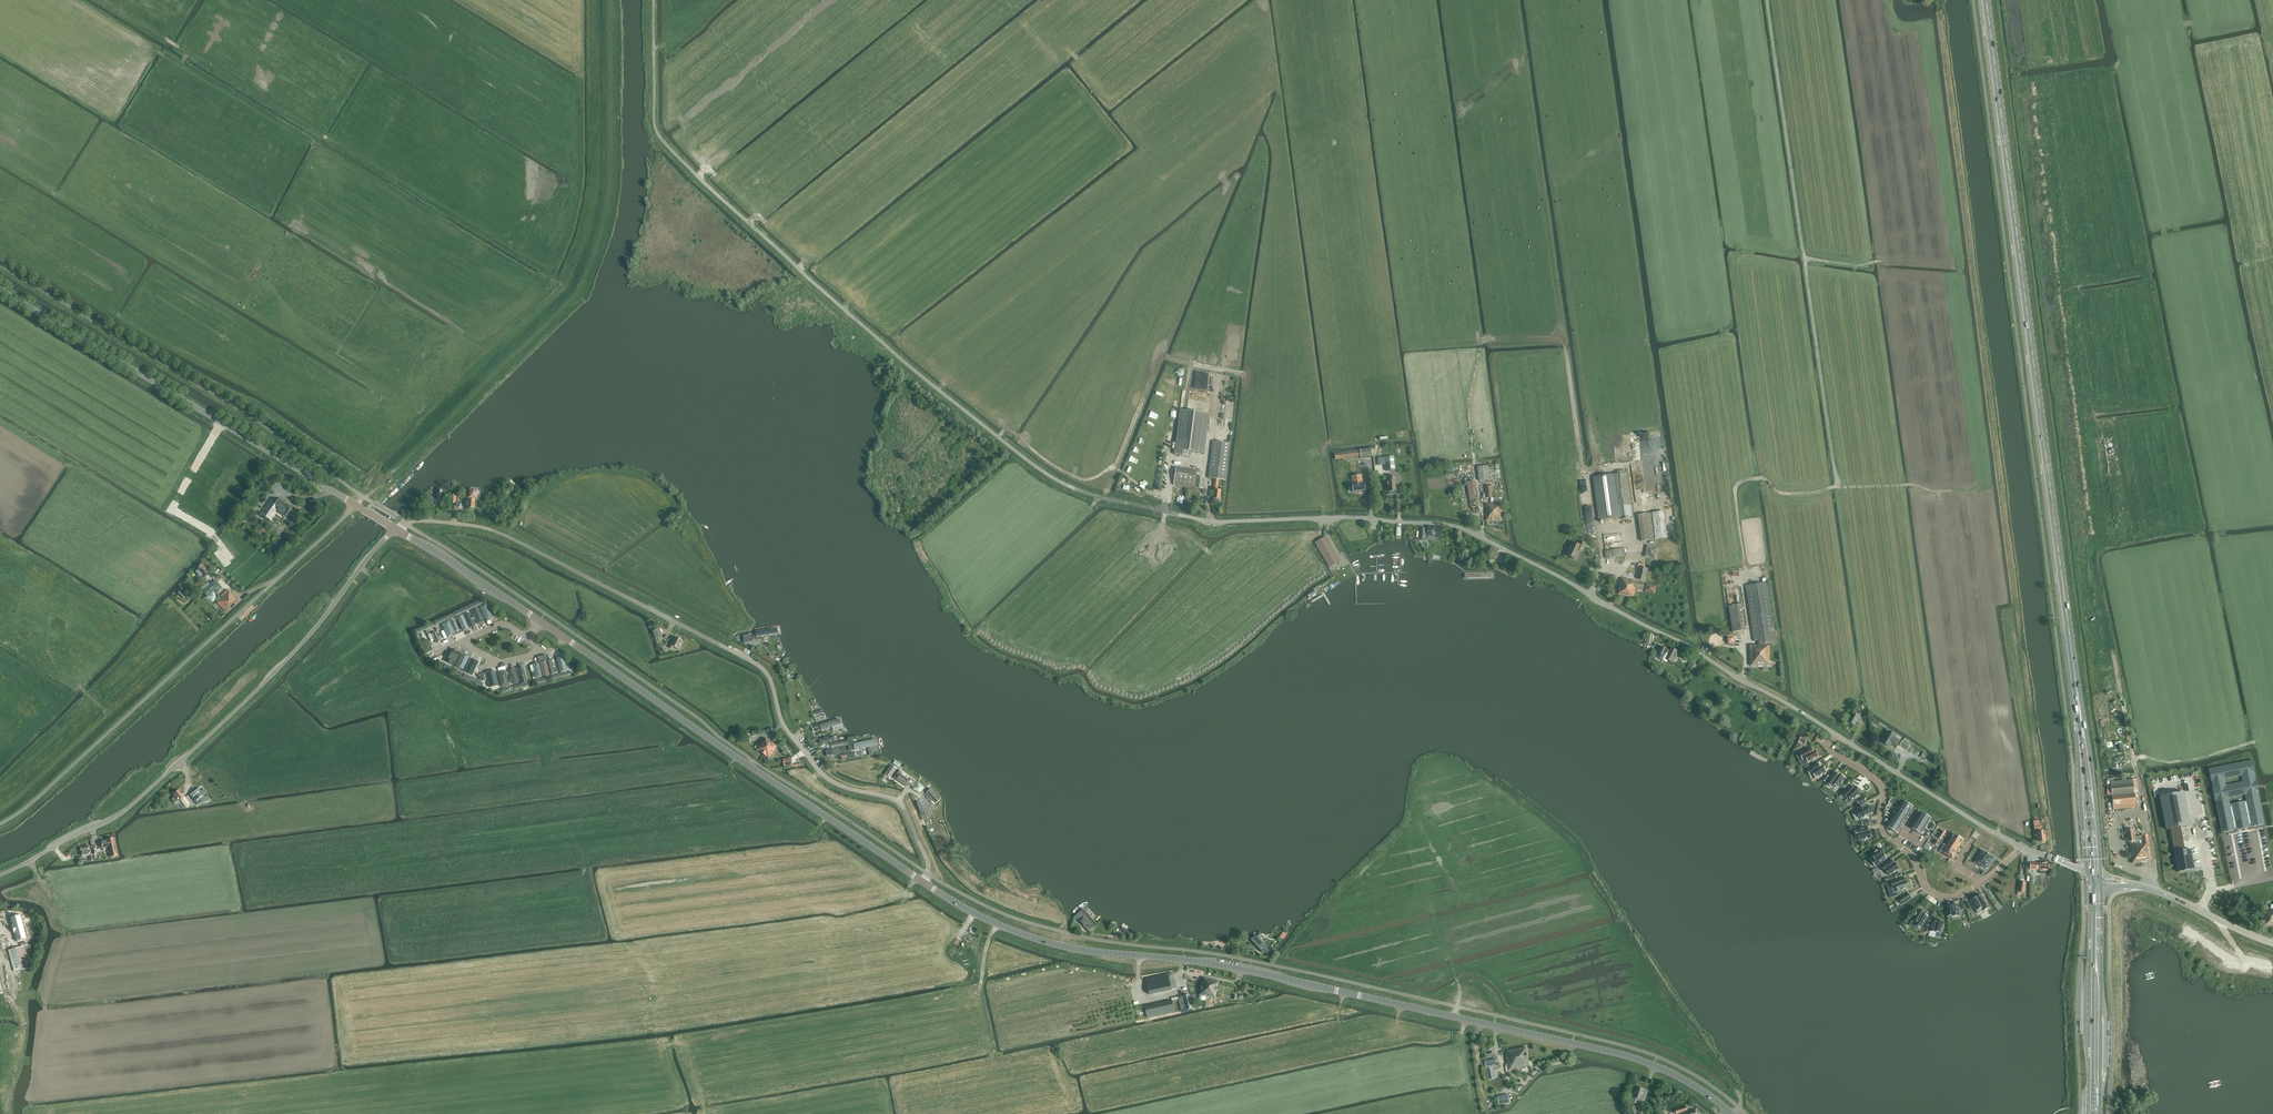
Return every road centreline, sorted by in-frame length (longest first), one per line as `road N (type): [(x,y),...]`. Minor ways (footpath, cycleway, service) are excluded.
road 1 (unclassified): [(2022,847),(1685,644),(1466,530),(1357,517),(1211,522),(1163,512)]
road 2 (tertiary): [(1732,1113),(1685,1081),(1626,1056),(1236,967),(1057,945),(997,924),(925,883)]
road 3 (track): [(1163,512),(1082,491),(1043,471),(912,368),(678,156),(655,123),(654,0)]
road 4 (primary): [(1988,0),(2082,720)]
road 5 (residential): [(925,883),(929,862),(902,806),(824,776),(784,726),(772,683),(757,664),(496,531),(425,521),(397,529)]
road 6 (unclassified): [(0,876),(142,797),(310,636),(397,529)]
road 7 (track): [(549,271),(542,283),(122,29)]
road 8 (track): [(1768,0),(1837,486)]
road 9 (unclassified): [(0,824),(82,760),(357,505)]
road 10 (tertiary): [(925,883),(540,622)]
road 11 (track): [(686,1113),(668,1050),(679,1039),(979,987),(997,924)]
road 12 (tertiary): [(357,505),(0,289)]
road 13 (track): [(1837,486),(1782,493),(1756,478),(1735,487),(1752,639),(1743,680)]
road 14 (track): [(542,283),(552,301),(432,410),(361,495)]
road 15 (track): [(1165,512),(1166,494),(1116,466),(1079,479),(1007,428),(999,437)]
road 16 (track): [(669,1049),(457,1066)]
road 17 (track): [(1478,333),(1469,409),(1482,537)]
road 18 (track): [(1116,466),(1161,356),(1244,374)]
road 19 (track): [(2255,742),(2202,759),(2134,759),(2143,818)]
road 20 (track): [(574,223),(549,271),(445,208)]
road 21 (tertiary): [(540,622),(397,529)]
road 22 (tertiary): [(2128,883),(2272,943)]
road 23 (primary): [(2097,950),(2097,1104)]
road 24 (primary): [(2097,1104),(2097,950)]
road 25 (residential): [(1898,844),(1883,826),(1881,785),(1838,757),(1831,742)]

